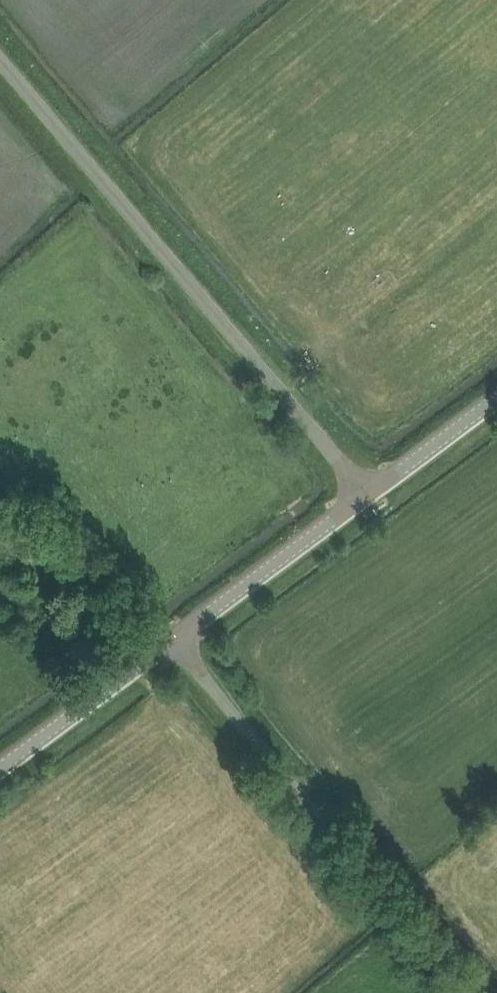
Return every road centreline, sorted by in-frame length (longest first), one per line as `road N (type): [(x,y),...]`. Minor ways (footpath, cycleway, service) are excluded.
road 1 (unclassified): [(367,495),(0,57)]
road 2 (unclassified): [(476,992),(173,639)]
road 3 (tertiary): [(173,639),(367,495)]
road 4 (tertiary): [(0,768),(173,639)]
road 5 (tertiary): [(367,495),(496,399)]

